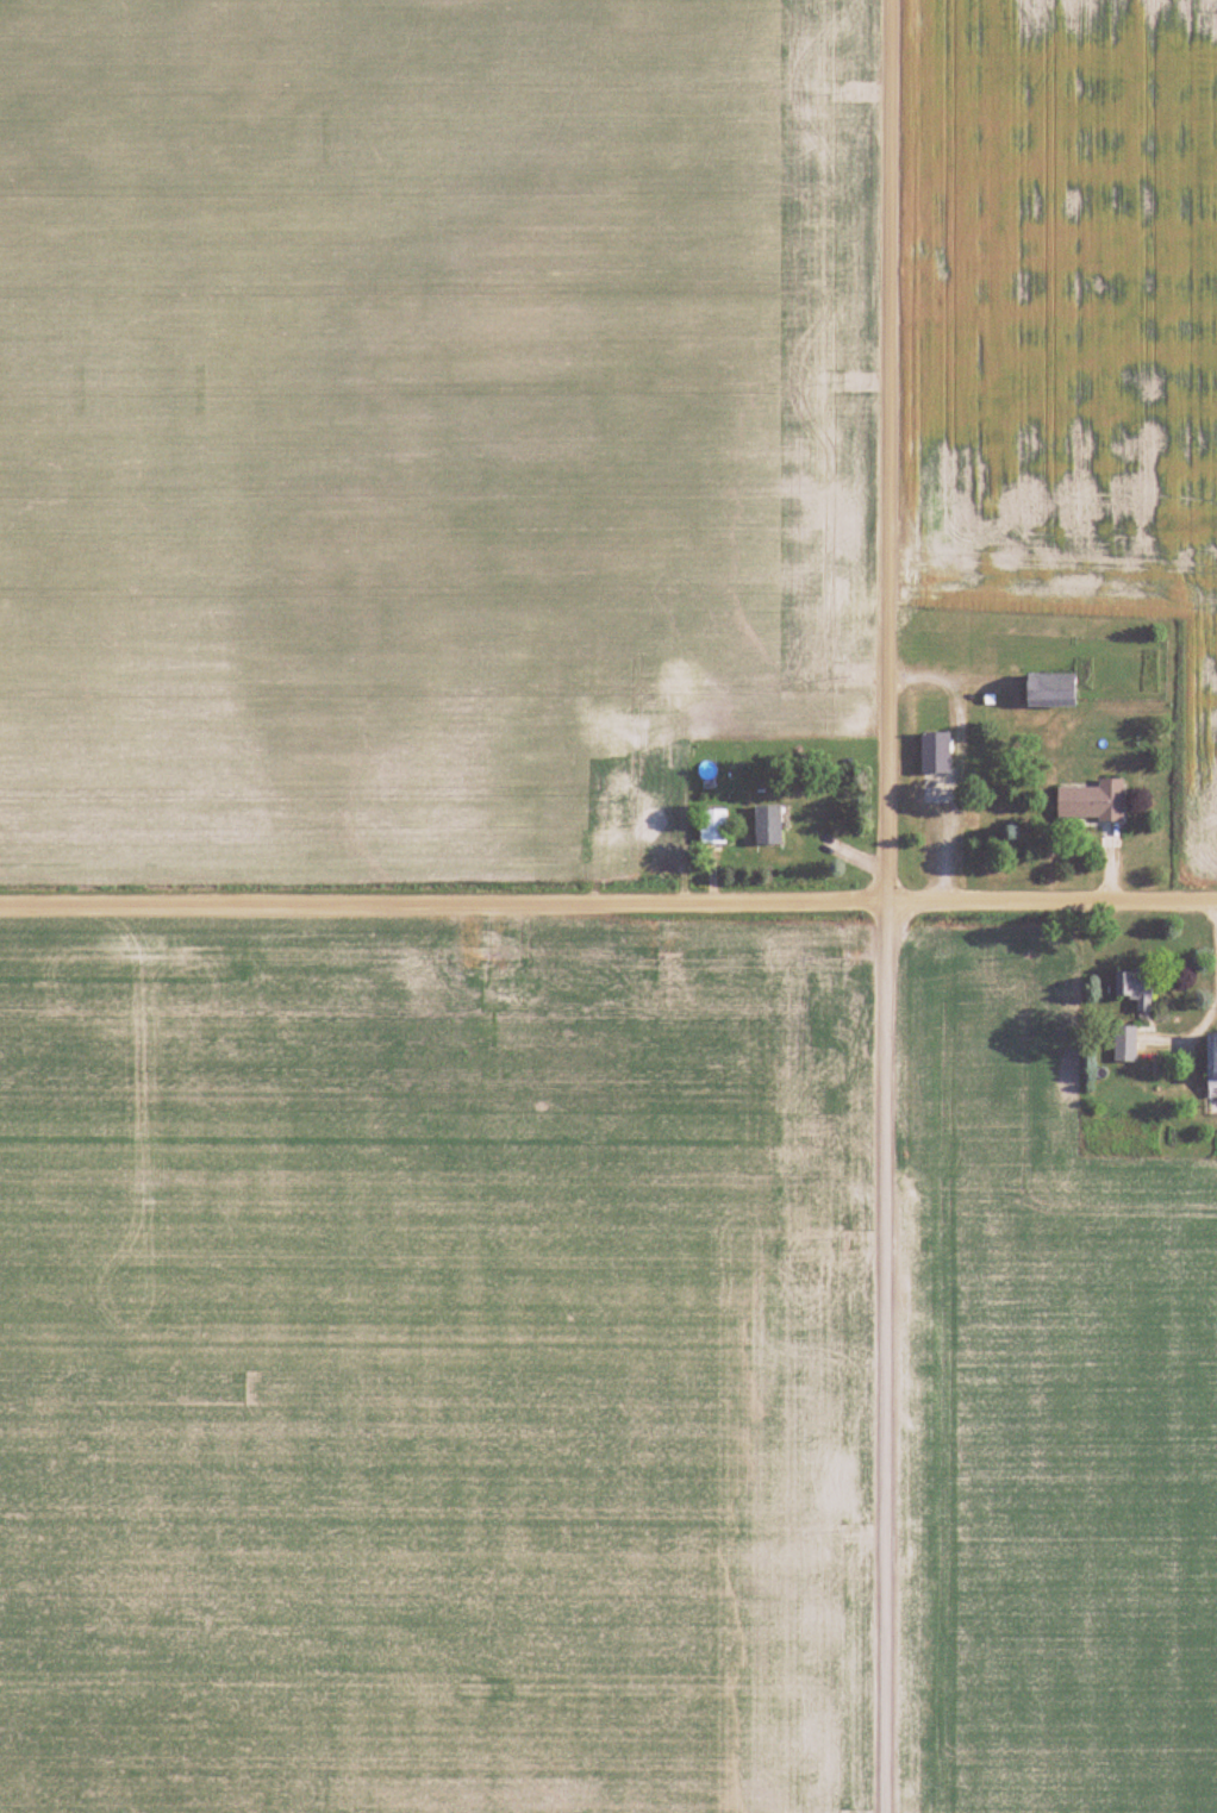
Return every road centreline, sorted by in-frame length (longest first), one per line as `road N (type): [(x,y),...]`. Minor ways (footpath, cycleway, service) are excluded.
road 1 (residential): [(881,1812),(882,0)]
road 2 (residential): [(0,906),(1216,906)]

